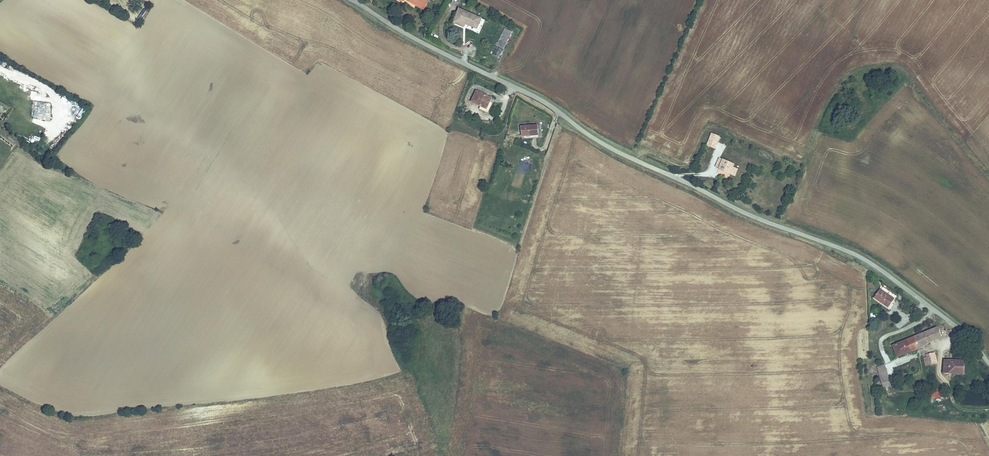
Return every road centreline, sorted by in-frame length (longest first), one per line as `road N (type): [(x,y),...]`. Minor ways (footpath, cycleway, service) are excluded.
road 1 (unclassified): [(988,364),(948,319),(868,262),(619,152),(550,105),(354,0)]

